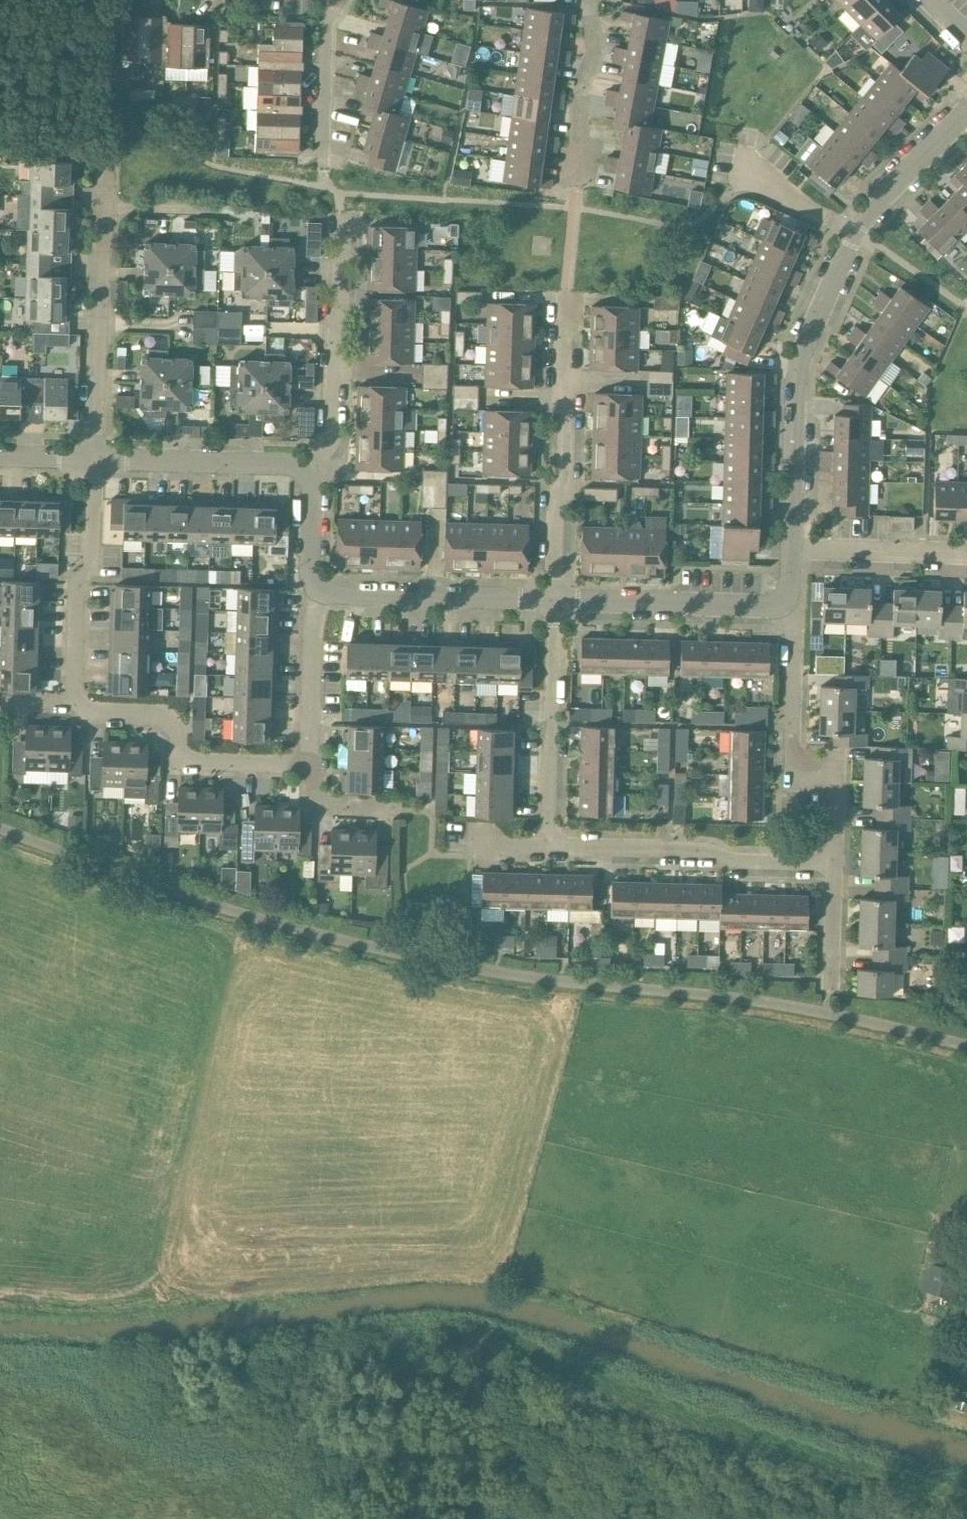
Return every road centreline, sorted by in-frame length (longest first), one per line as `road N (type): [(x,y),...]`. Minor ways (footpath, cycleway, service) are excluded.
road 1 (unclassified): [(966,1044),(824,1012),(400,954),(128,879),(0,831)]
road 2 (residential): [(793,549),(799,357),(853,237)]
road 3 (residential): [(94,461),(106,146)]
road 4 (residential): [(555,602),(567,301)]
road 5 (residential): [(834,864),(550,847)]
road 6 (residential): [(834,864),(838,803),(829,774),(790,747),(789,605)]
road 7 (residential): [(341,213),(330,449),(311,478)]
road 8 (residential): [(309,770),(190,767),(170,714),(75,712)]
road 9 (residential): [(75,712),(78,584),(93,567),(94,461)]
road 10 (residential): [(550,847),(555,602)]
road 11 (residential): [(321,594),(555,602)]
road 12 (residential): [(555,602),(789,605)]
road 13 (residential): [(94,461),(288,465),(311,478)]
road 14 (residential): [(575,189),(599,45),(590,0)]
road 15 (residential): [(309,770),(321,594)]
road 16 (residential): [(321,169),(322,30),(342,0)]
road 17 (residential): [(966,555),(793,549)]
road 18 (residential): [(853,237),(966,114)]
road 19 (residential): [(828,990),(834,864)]

